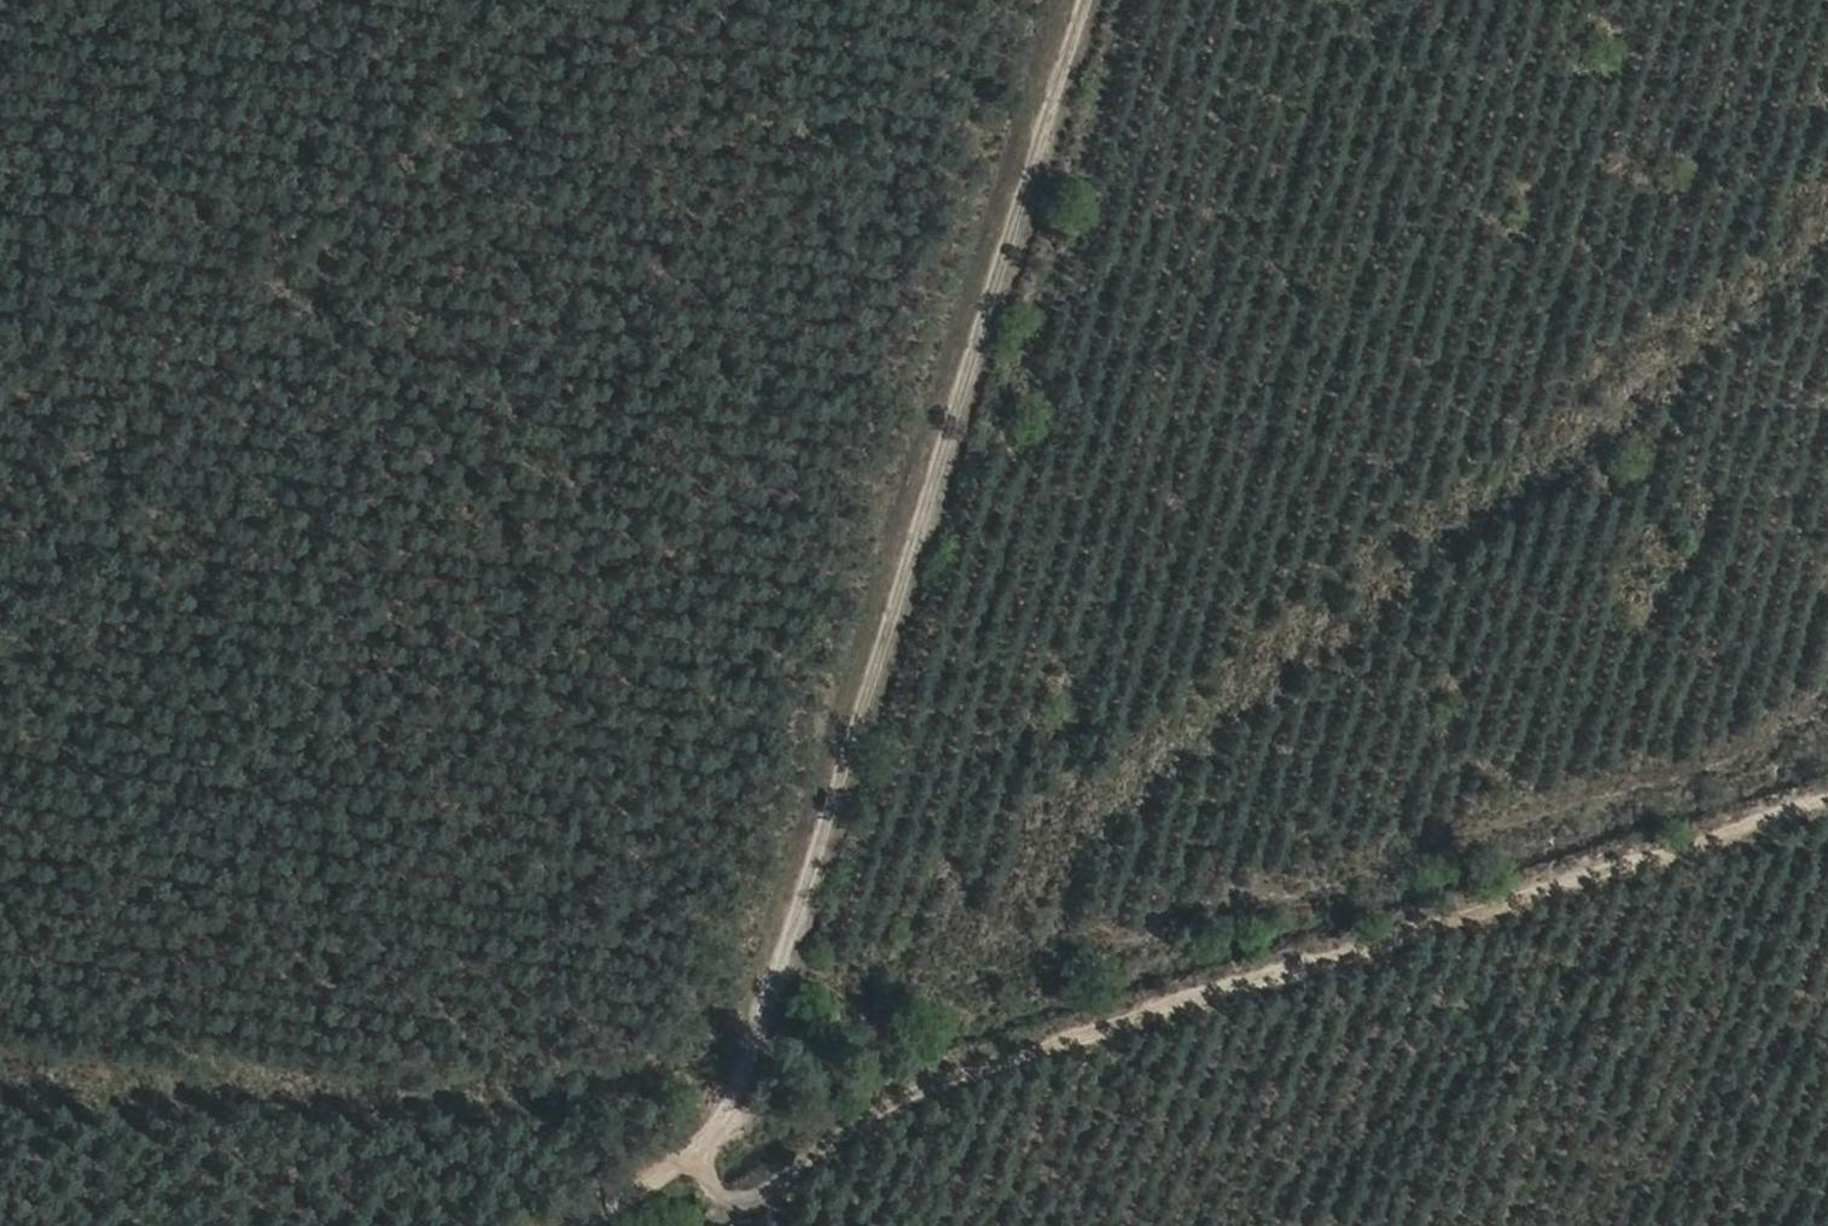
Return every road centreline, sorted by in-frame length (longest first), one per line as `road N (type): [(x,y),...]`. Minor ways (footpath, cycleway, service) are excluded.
road 1 (track): [(700,1161),(1087,0)]
road 2 (track): [(1827,817),(903,1103),(743,1225)]
road 3 (track): [(729,1225),(700,1161),(567,1225)]

